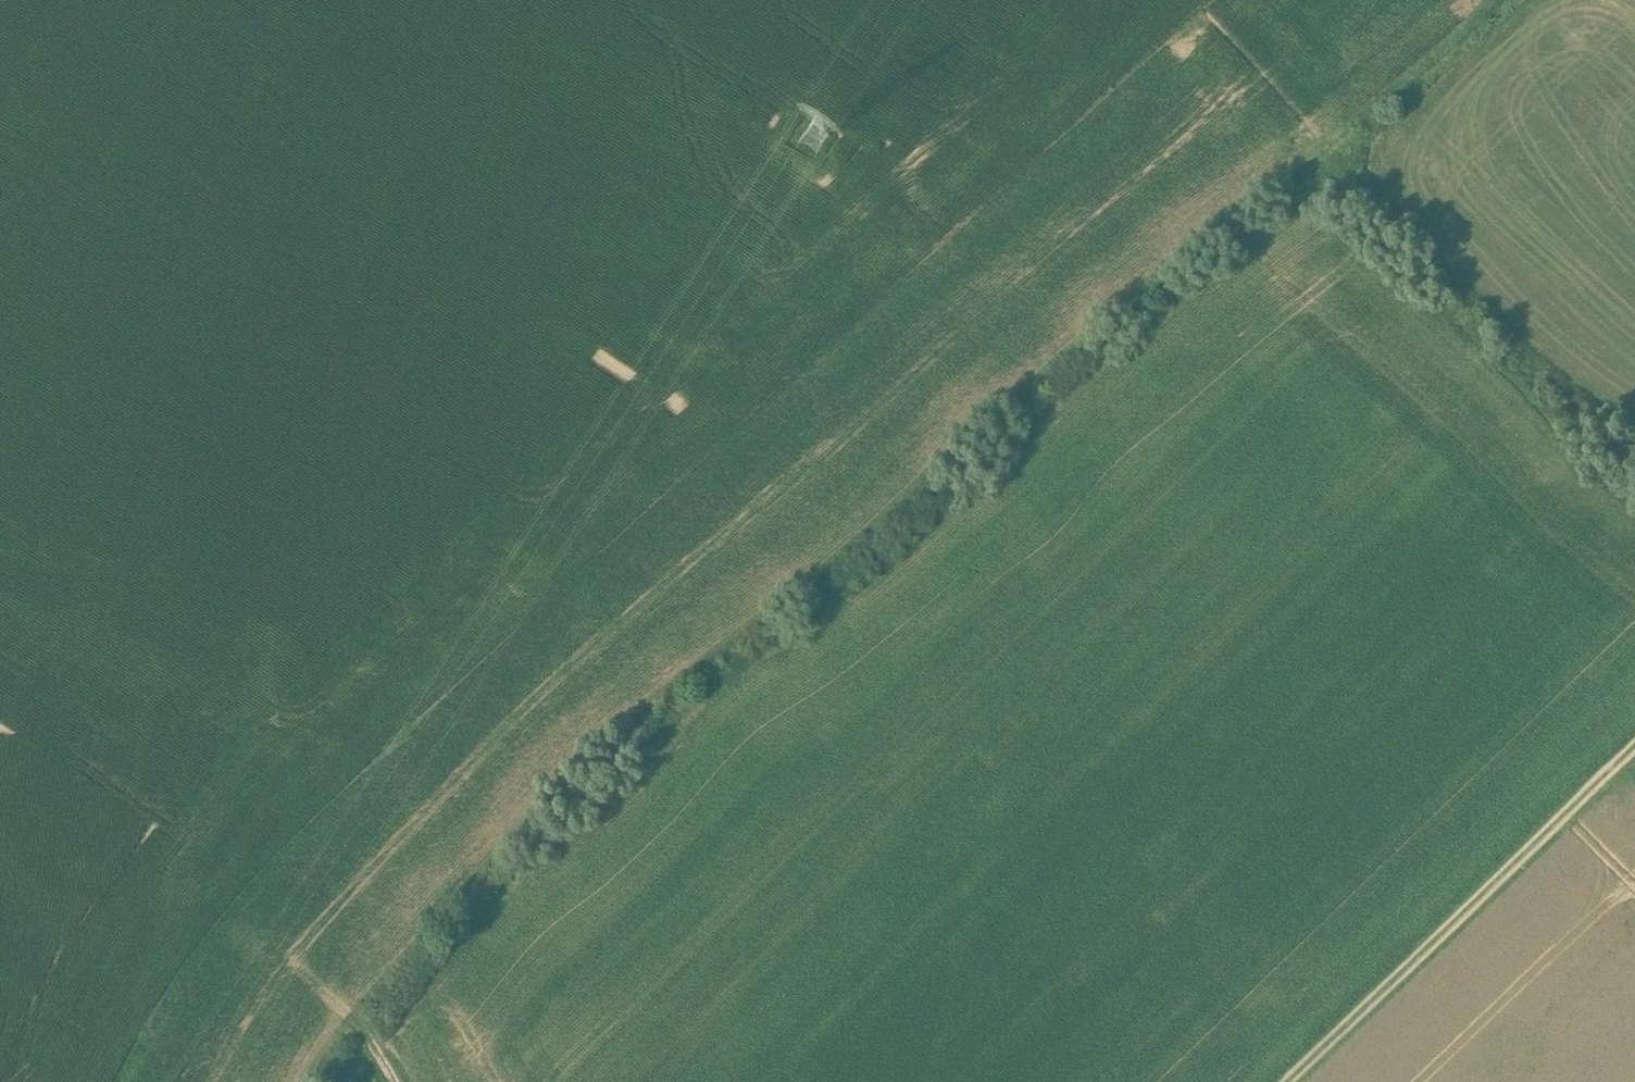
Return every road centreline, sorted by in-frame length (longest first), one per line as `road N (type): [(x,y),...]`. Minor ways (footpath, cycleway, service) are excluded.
road 1 (track): [(1634,754),(1293,1081)]

